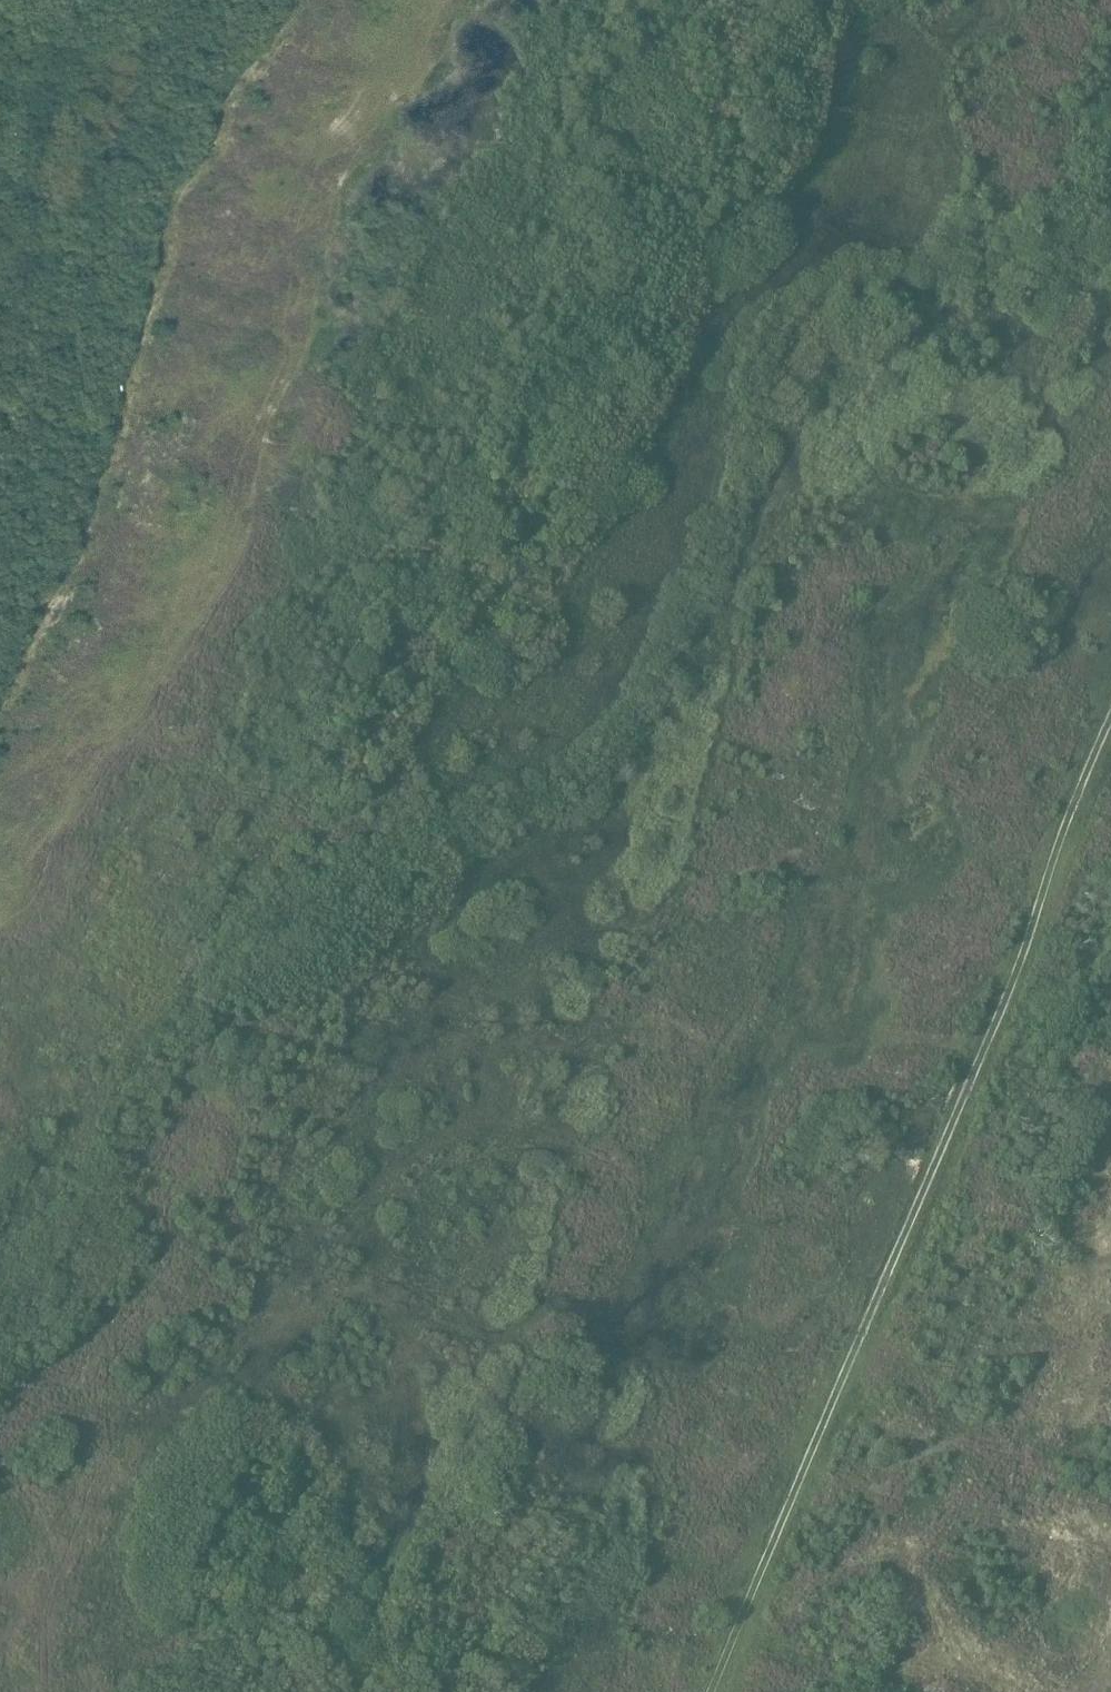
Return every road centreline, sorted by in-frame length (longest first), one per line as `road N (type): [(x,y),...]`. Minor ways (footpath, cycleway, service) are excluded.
road 1 (track): [(1110,715),(713,1691)]

